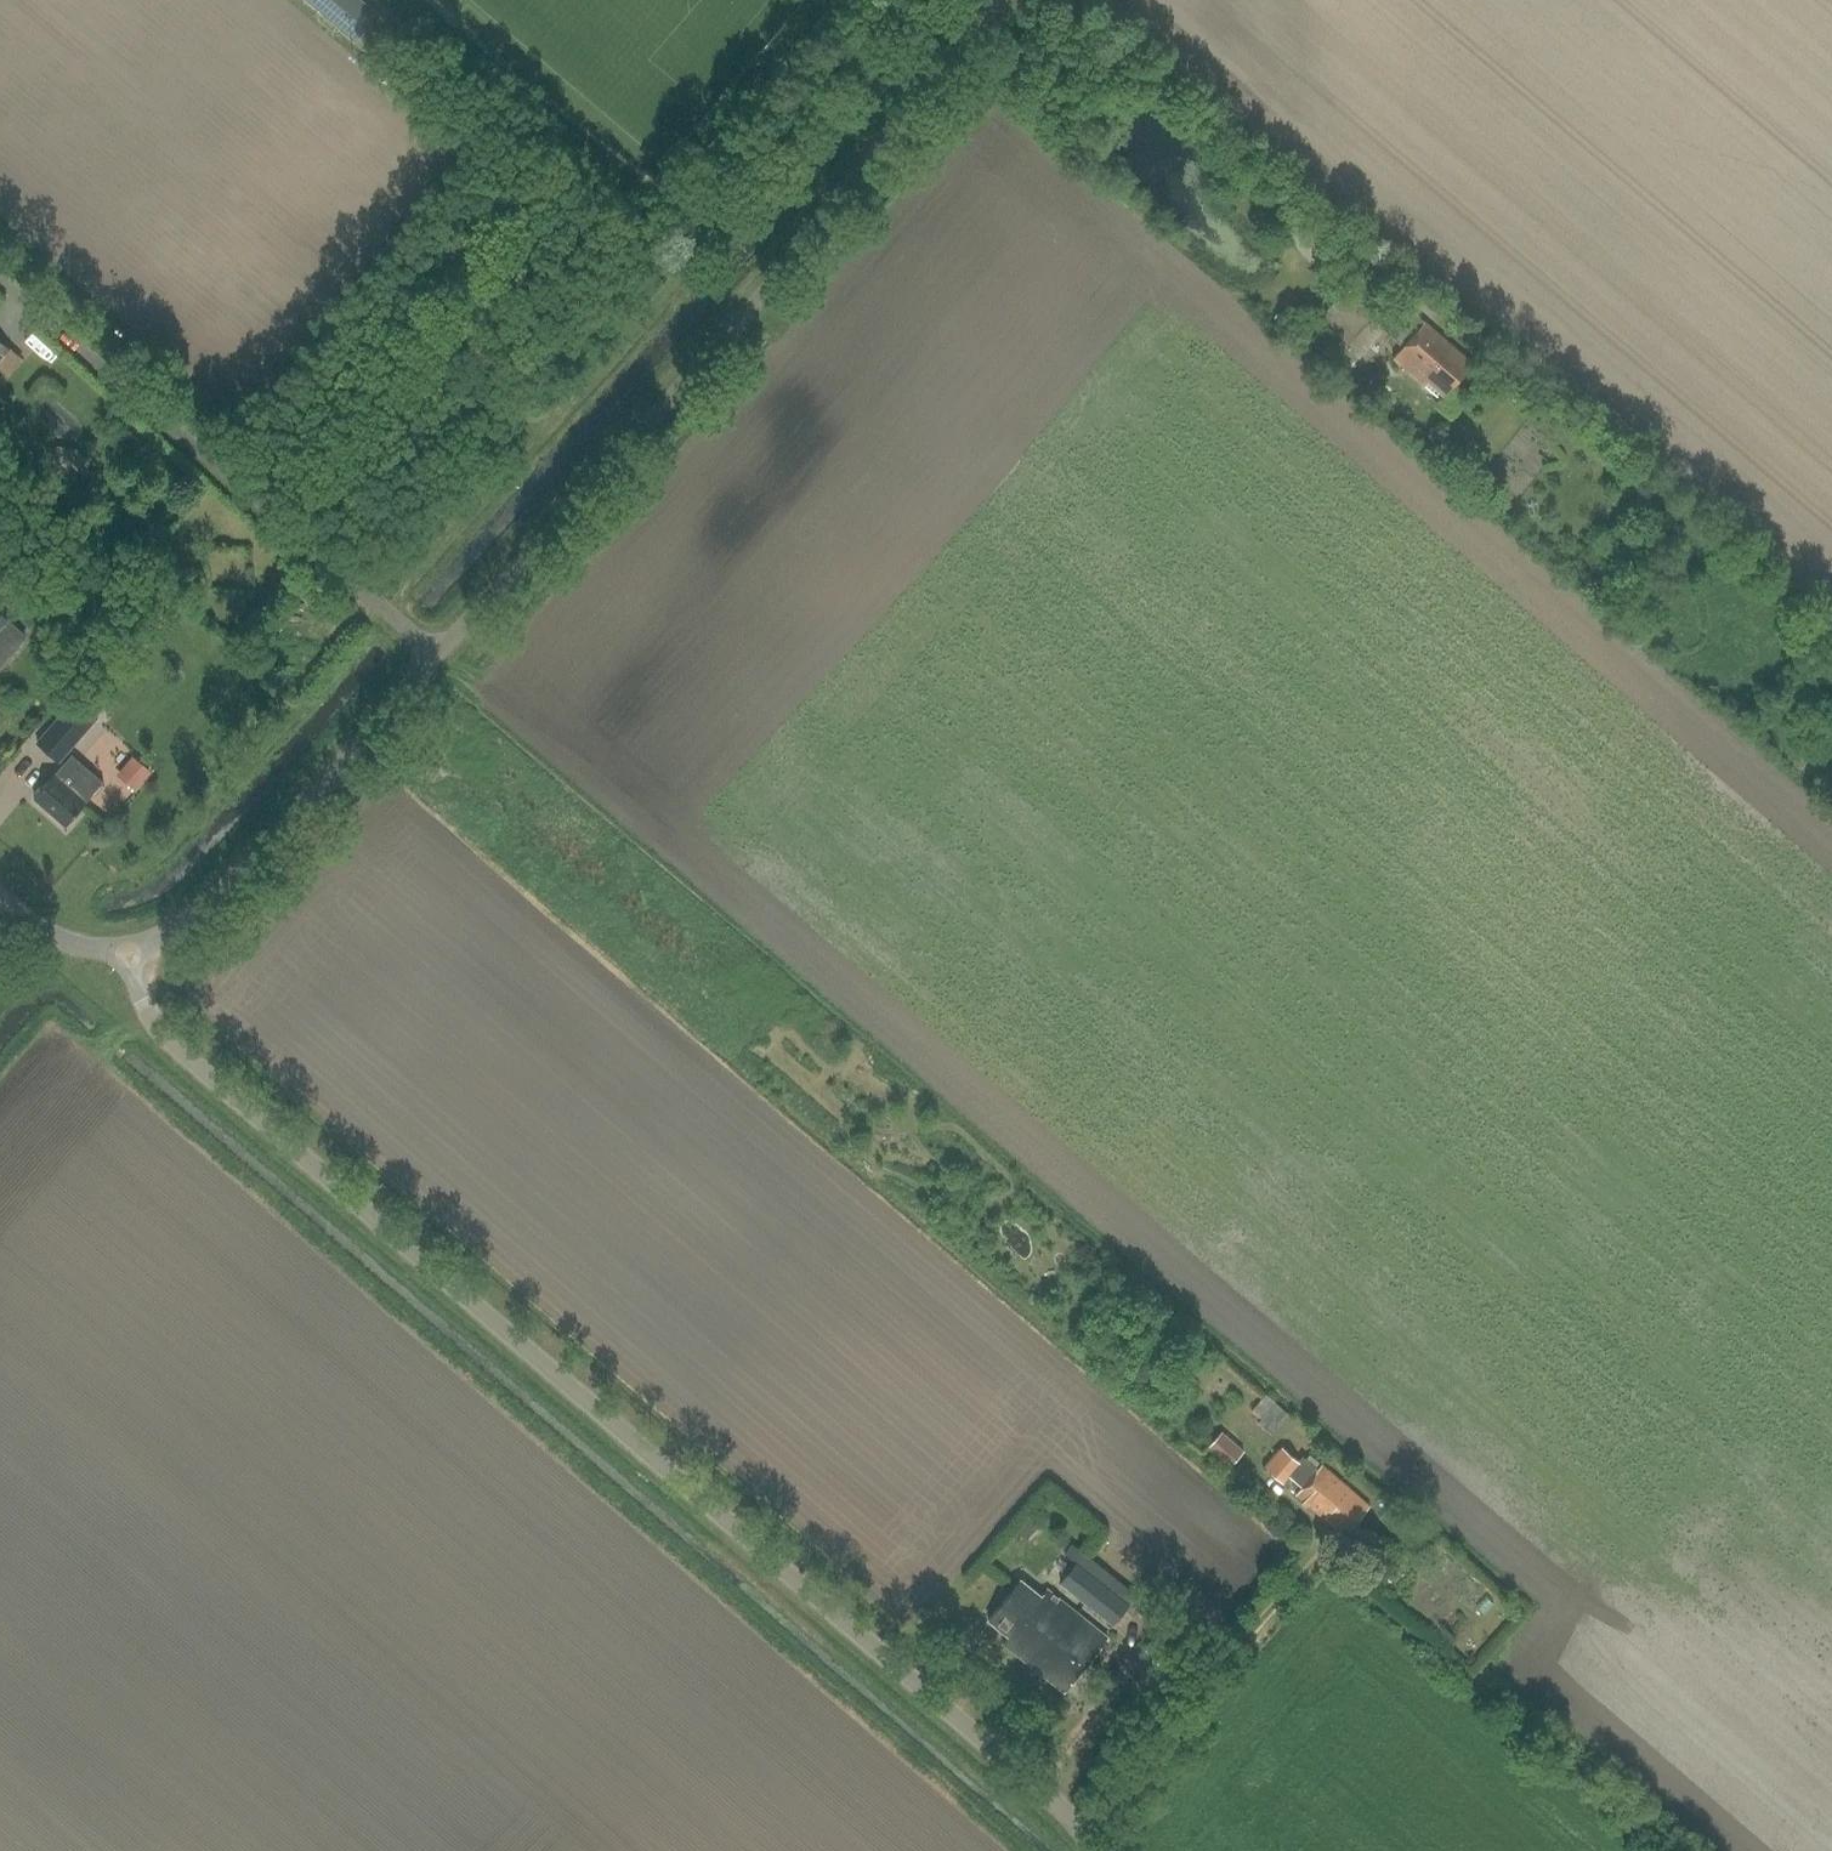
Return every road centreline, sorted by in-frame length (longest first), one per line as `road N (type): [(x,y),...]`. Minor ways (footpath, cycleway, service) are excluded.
road 1 (unclassified): [(1082,1850),(170,1031),(130,961)]
road 2 (unclassified): [(130,961),(186,941),(989,0)]
road 3 (track): [(1418,296),(1080,0)]
road 4 (unclassified): [(130,961),(81,950),(0,897)]

